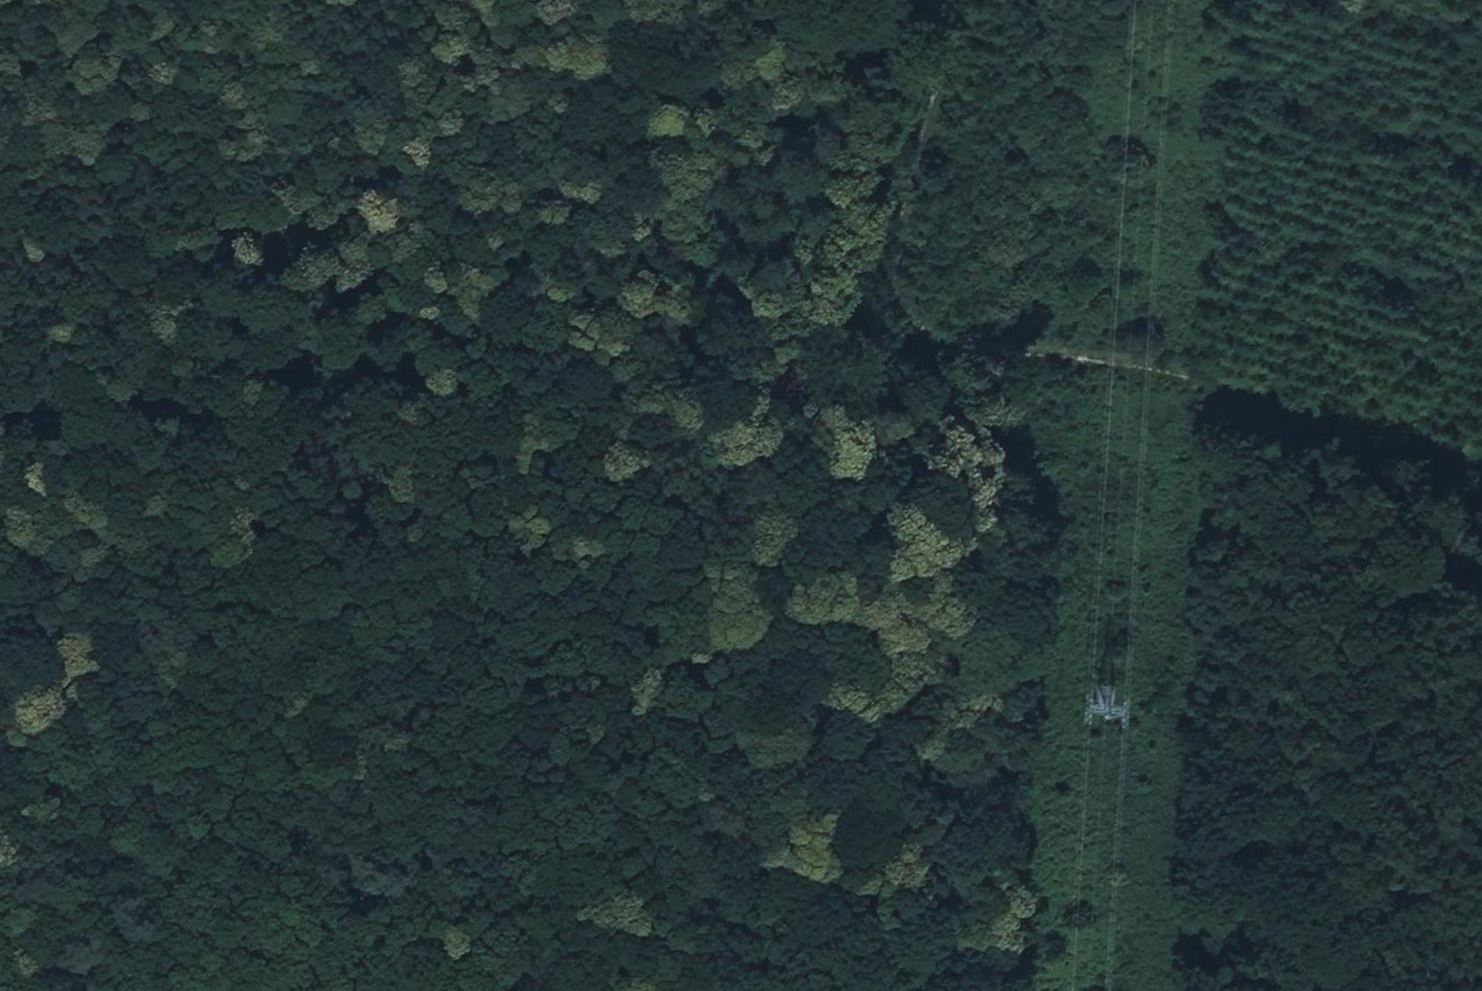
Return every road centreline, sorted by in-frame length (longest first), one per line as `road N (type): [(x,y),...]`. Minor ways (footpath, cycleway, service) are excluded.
road 1 (track): [(1481,448),(1240,387),(1046,352),(898,351),(407,410),(0,439)]

